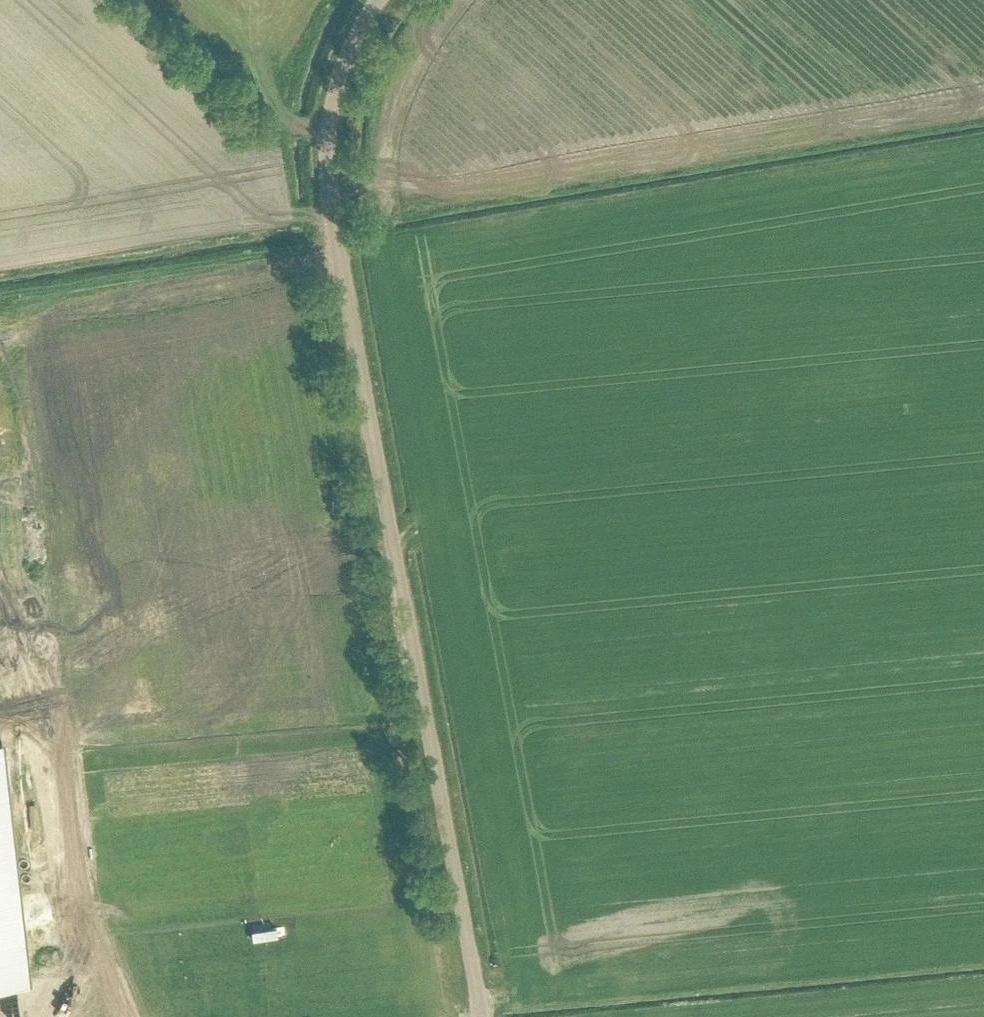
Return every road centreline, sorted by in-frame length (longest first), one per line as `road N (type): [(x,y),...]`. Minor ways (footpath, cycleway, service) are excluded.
road 1 (unclassified): [(481,1016),(329,201),(335,84),(376,0)]

